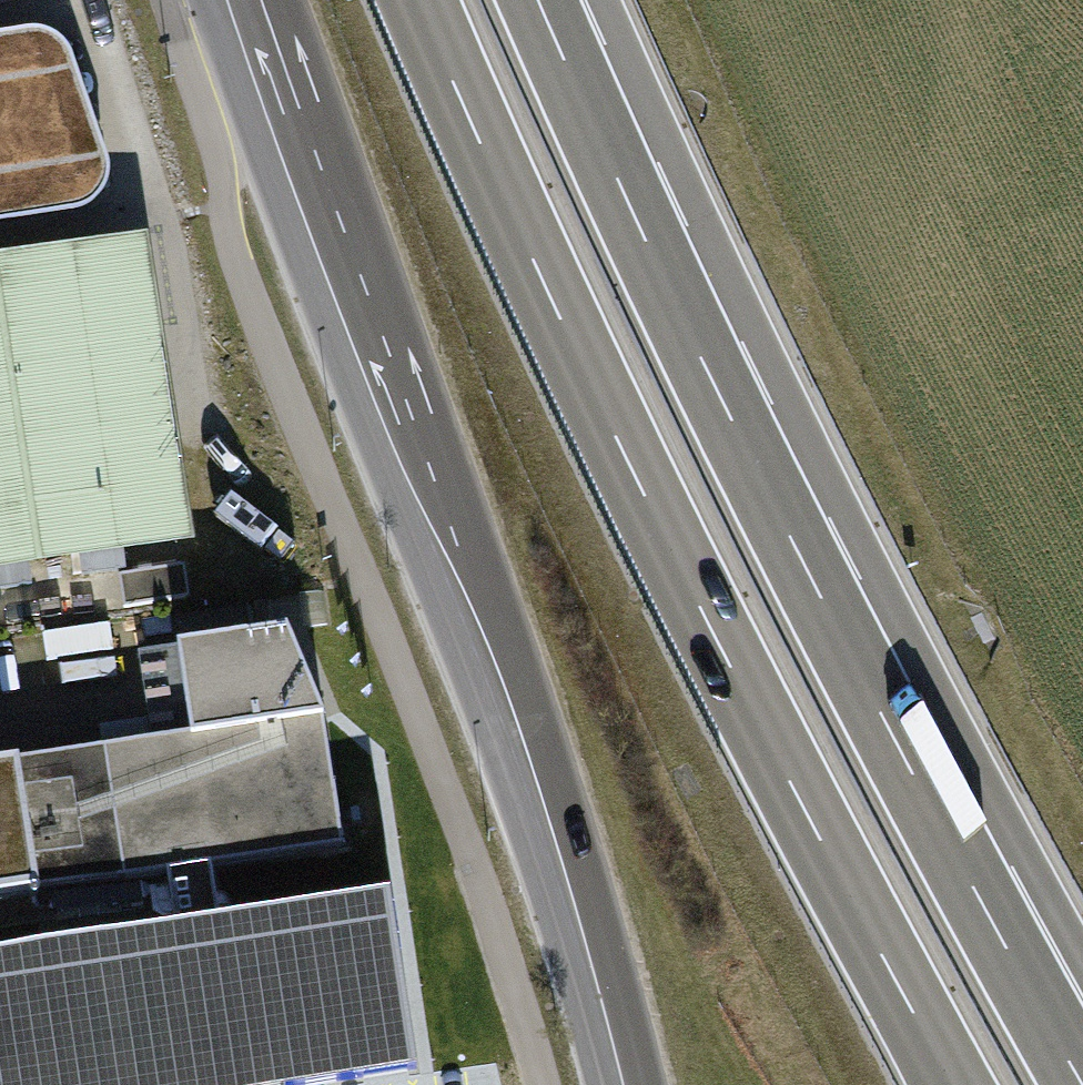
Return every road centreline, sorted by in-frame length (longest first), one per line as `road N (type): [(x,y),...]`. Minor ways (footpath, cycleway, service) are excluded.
road 1 (trunk): [(412,0),(626,469),(747,712),(952,1084)]
road 2 (primary): [(244,0),(476,613),(622,1084)]
road 3 (trunk): [(931,806),(725,415),(533,0)]
road 4 (trunk): [(1082,1074),(931,806)]
road 5 (trunk): [(1082,1030),(931,806)]

